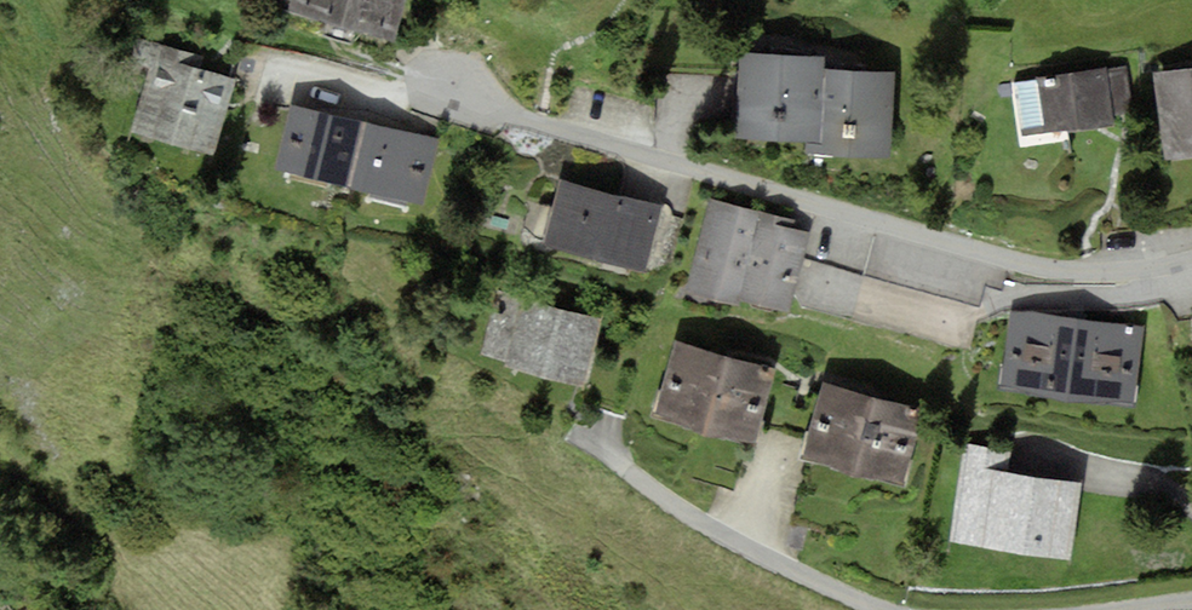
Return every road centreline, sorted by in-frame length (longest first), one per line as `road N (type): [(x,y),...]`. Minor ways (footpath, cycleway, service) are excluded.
road 1 (residential): [(447,120),(1085,285),(1191,273)]
road 2 (residential): [(588,435),(689,512),(870,603),(910,609)]

